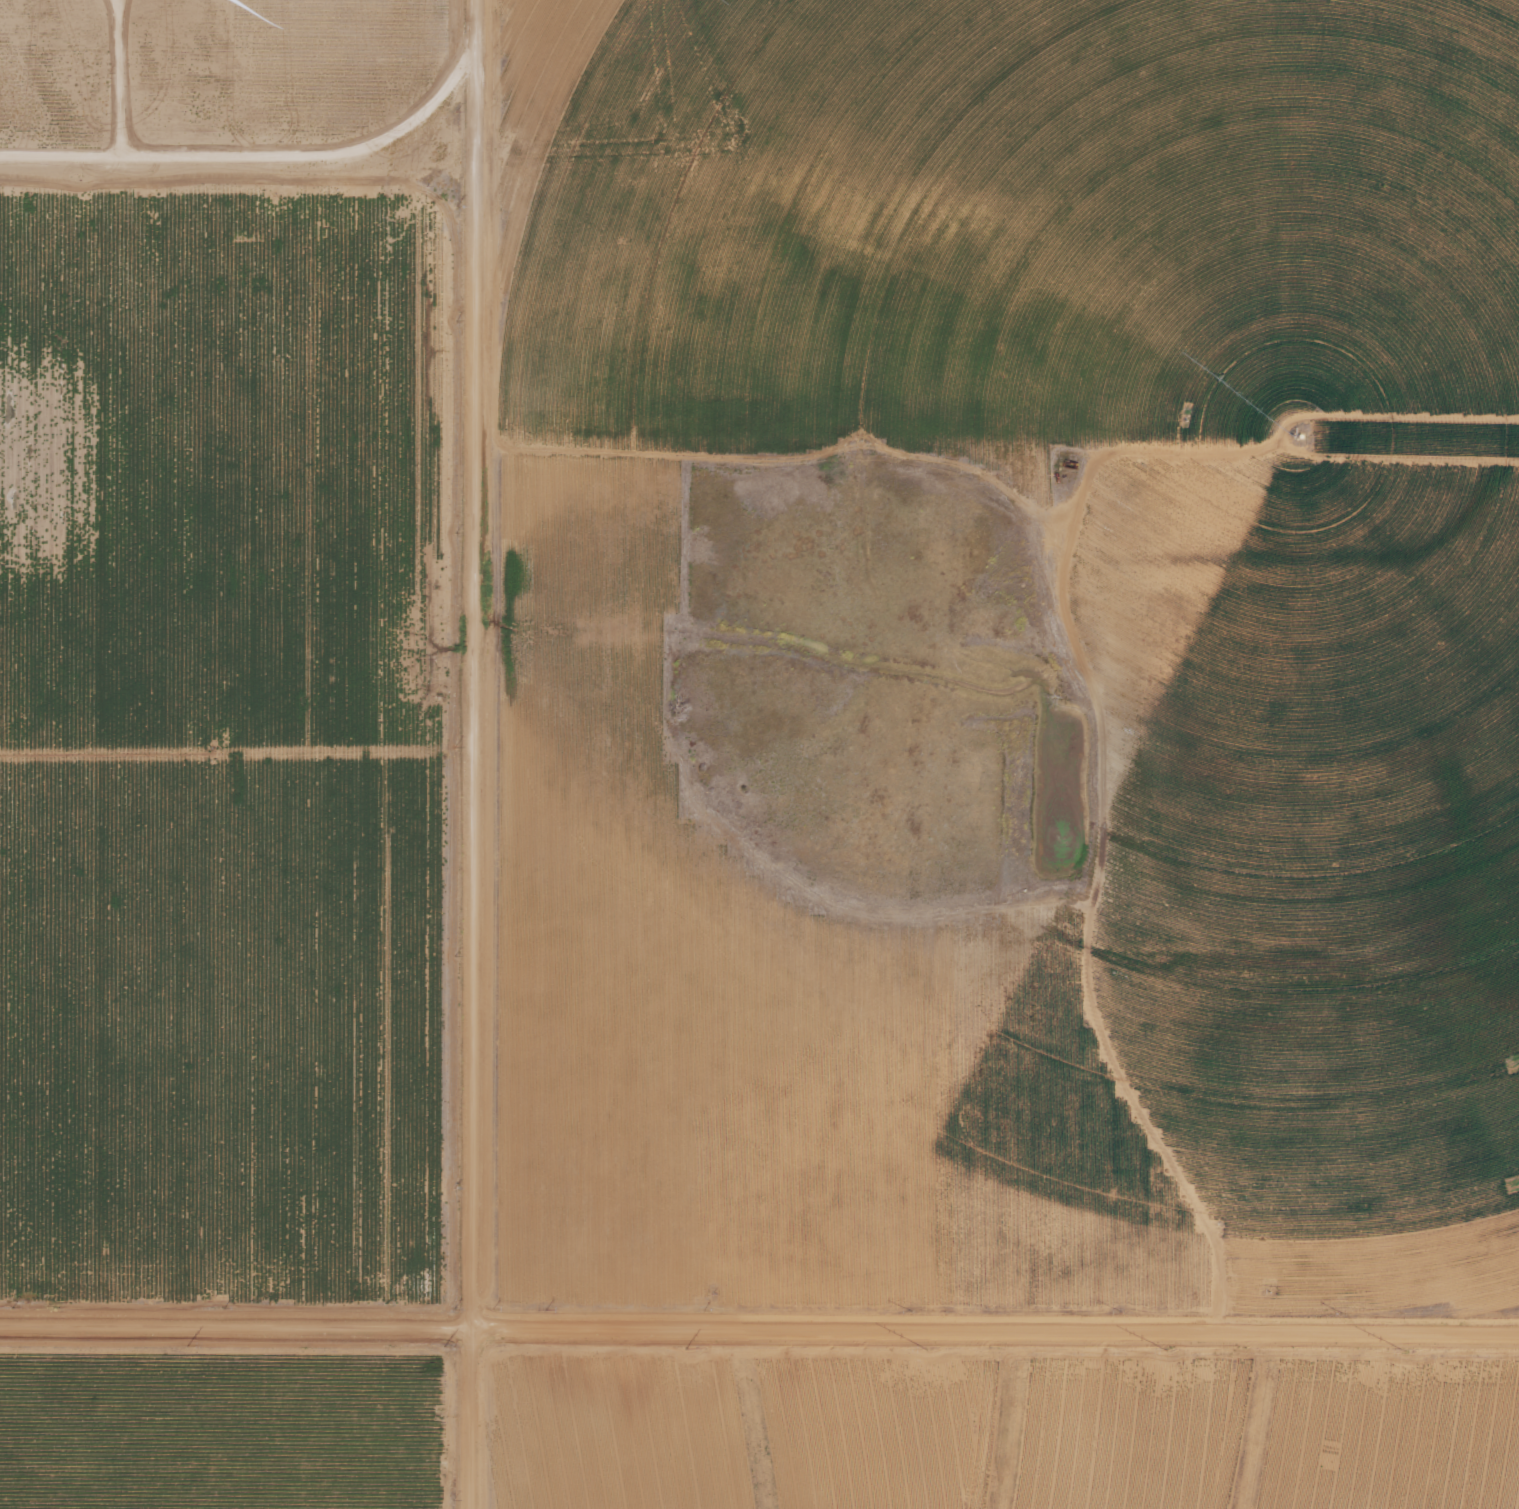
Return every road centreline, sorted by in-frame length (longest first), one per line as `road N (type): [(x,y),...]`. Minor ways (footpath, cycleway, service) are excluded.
road 1 (residential): [(1518,1339),(0,1334)]
road 2 (residential): [(477,1508),(482,0)]

